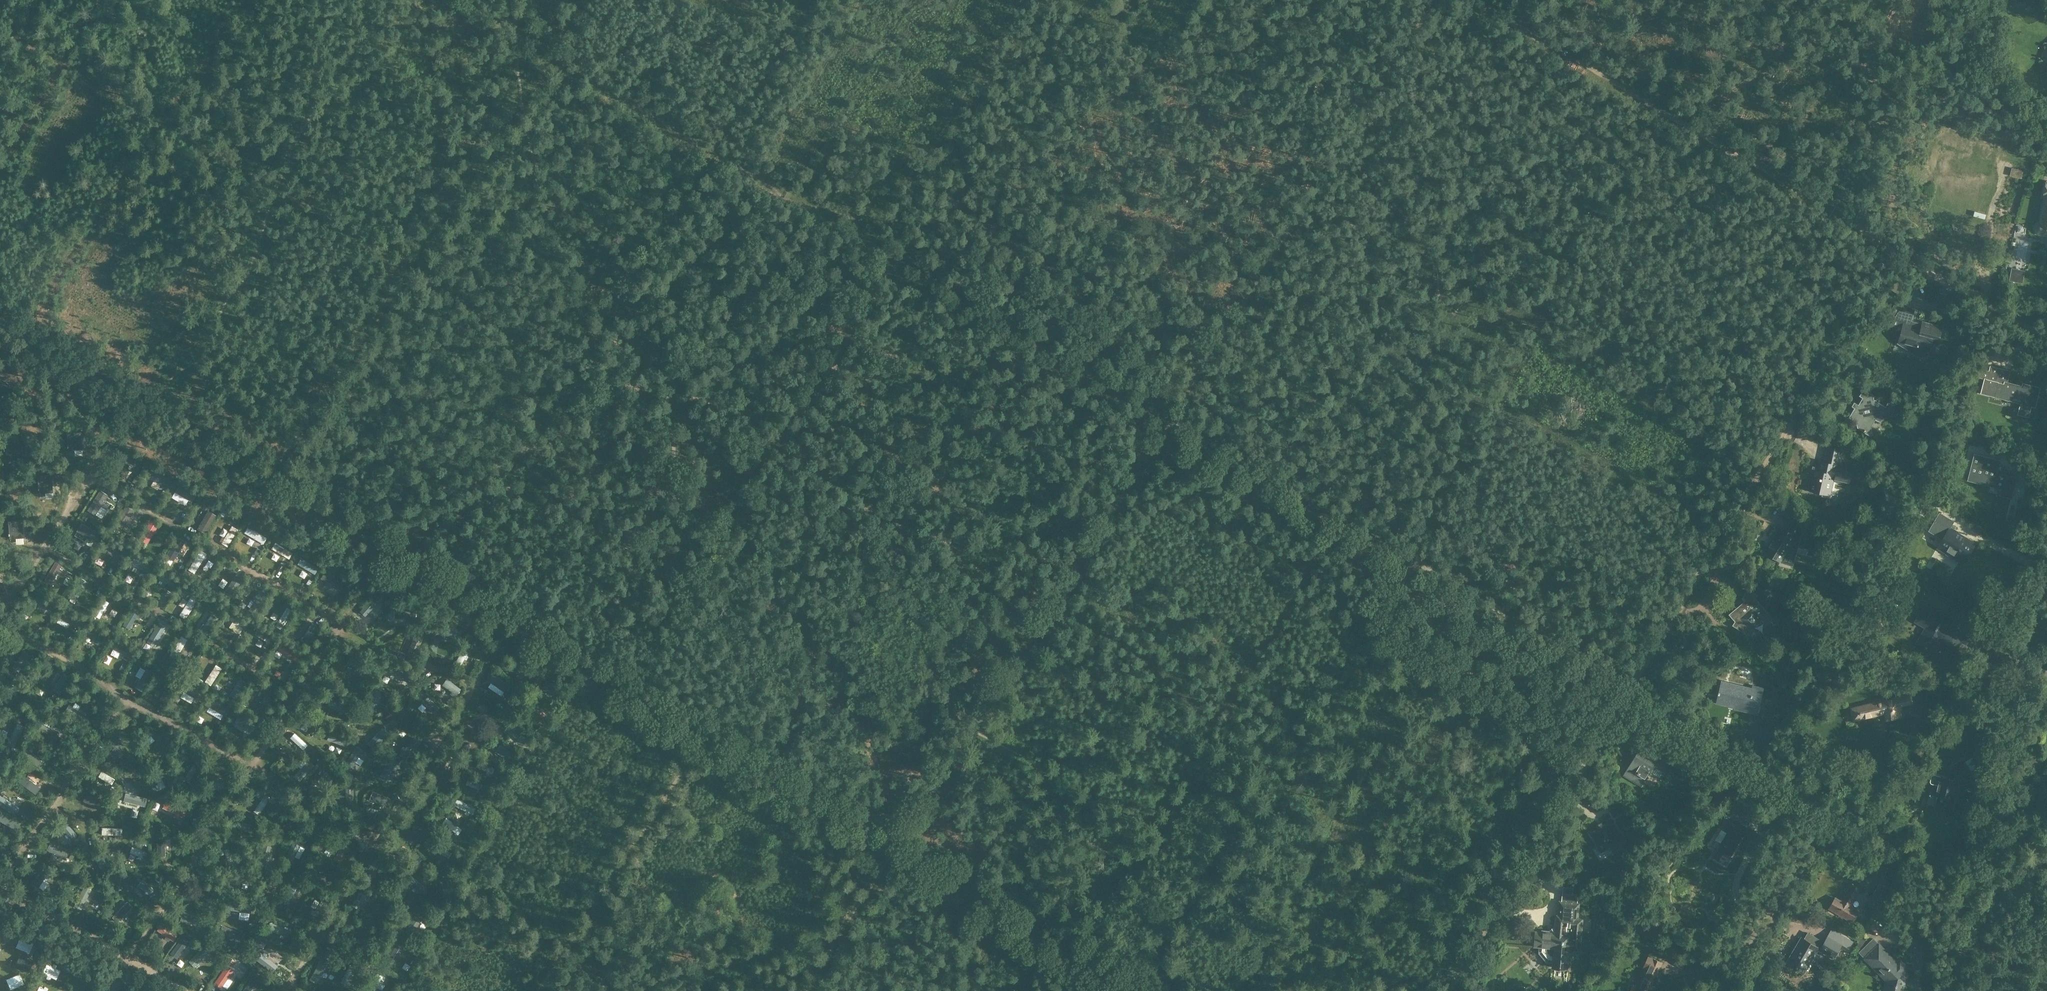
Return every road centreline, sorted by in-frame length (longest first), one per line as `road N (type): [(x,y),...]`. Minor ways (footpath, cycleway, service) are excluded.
road 1 (track): [(2001,896),(1958,881),(462,0)]
road 2 (track): [(1136,990),(0,323)]
road 3 (track): [(1135,990),(1260,780),(1252,758),(670,427)]
road 4 (track): [(1450,990),(1892,249)]
road 5 (track): [(759,477),(667,606),(665,624),(700,734),(545,990)]
road 6 (track): [(1892,249),(1473,0)]
road 7 (track): [(270,188),(0,24)]
road 8 (unclassified): [(1716,990),(1822,801)]
road 9 (track): [(2046,335),(1892,249)]
road 10 (unclassified): [(1953,990),(1977,926),(2015,887)]

